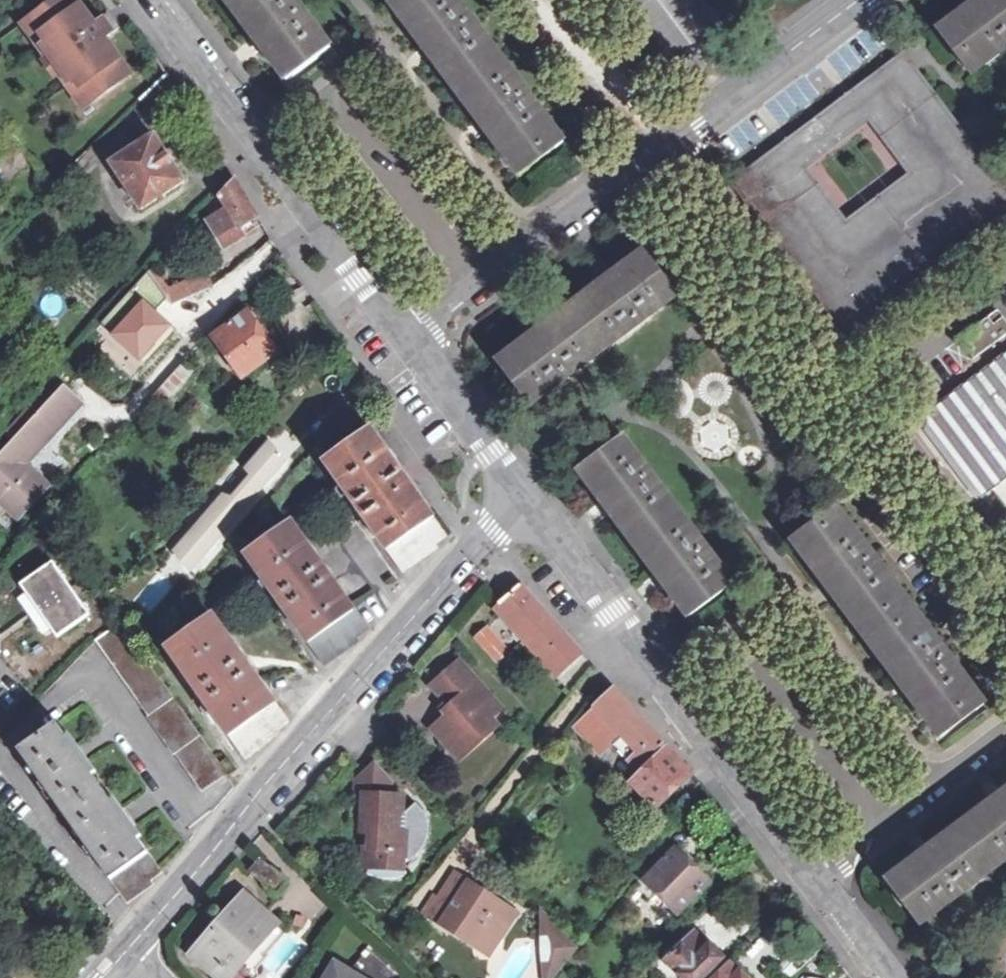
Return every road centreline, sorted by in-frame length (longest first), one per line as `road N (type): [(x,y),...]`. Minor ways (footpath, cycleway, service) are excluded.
road 1 (residential): [(887,977),(784,828),(530,499)]
road 2 (residential): [(139,936),(480,543),(530,499)]
road 3 (residential): [(1005,579),(675,133)]
road 4 (residential): [(404,335),(149,0)]
road 5 (residential): [(404,335),(675,133)]
road 6 (residential): [(675,133),(852,0)]
road 7 (residential): [(530,499),(404,335)]

